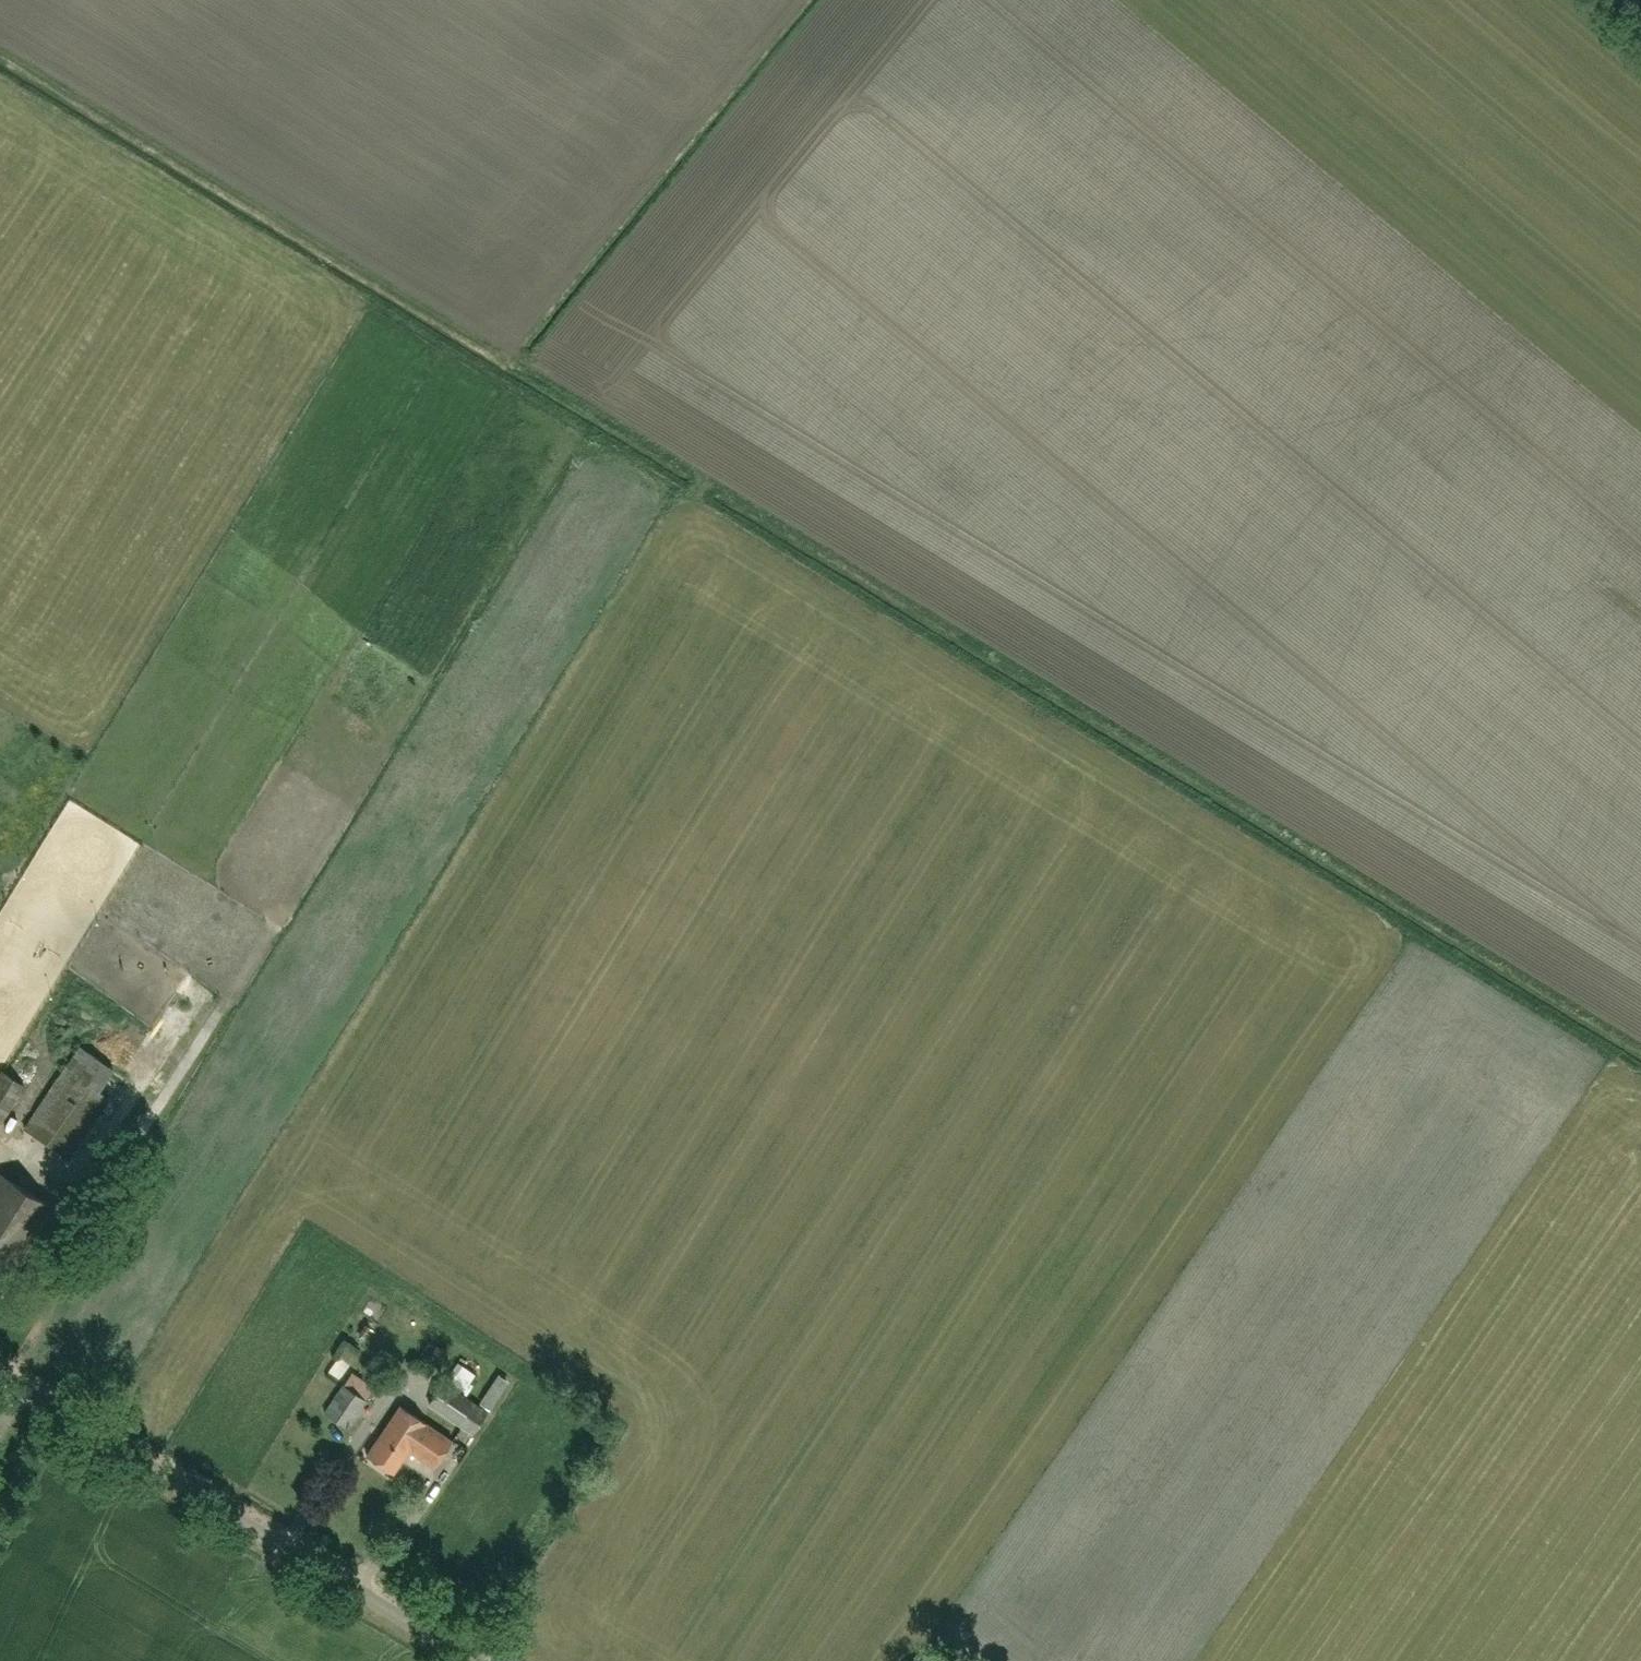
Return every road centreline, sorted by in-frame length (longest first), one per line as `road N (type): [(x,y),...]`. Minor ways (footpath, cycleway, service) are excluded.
road 1 (unclassified): [(448,1660),(0,1390)]

